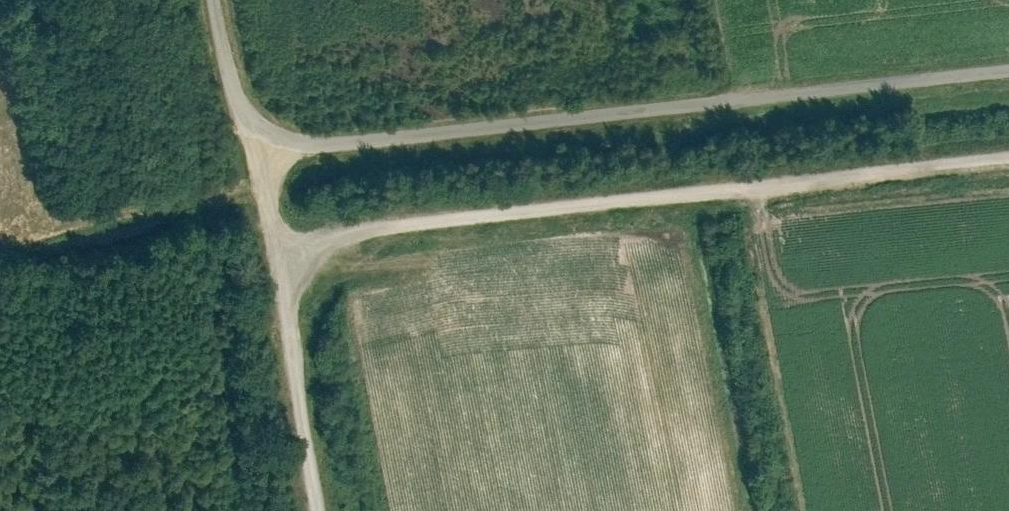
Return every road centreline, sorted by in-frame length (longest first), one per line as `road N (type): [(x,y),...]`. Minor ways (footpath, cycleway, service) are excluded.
road 1 (unclassified): [(1008,63),(304,137),(256,126),(233,96),(213,0)]
road 2 (track): [(1008,159),(370,223),(307,250),(275,310)]
road 3 (track): [(310,510),(248,160),(256,126)]

